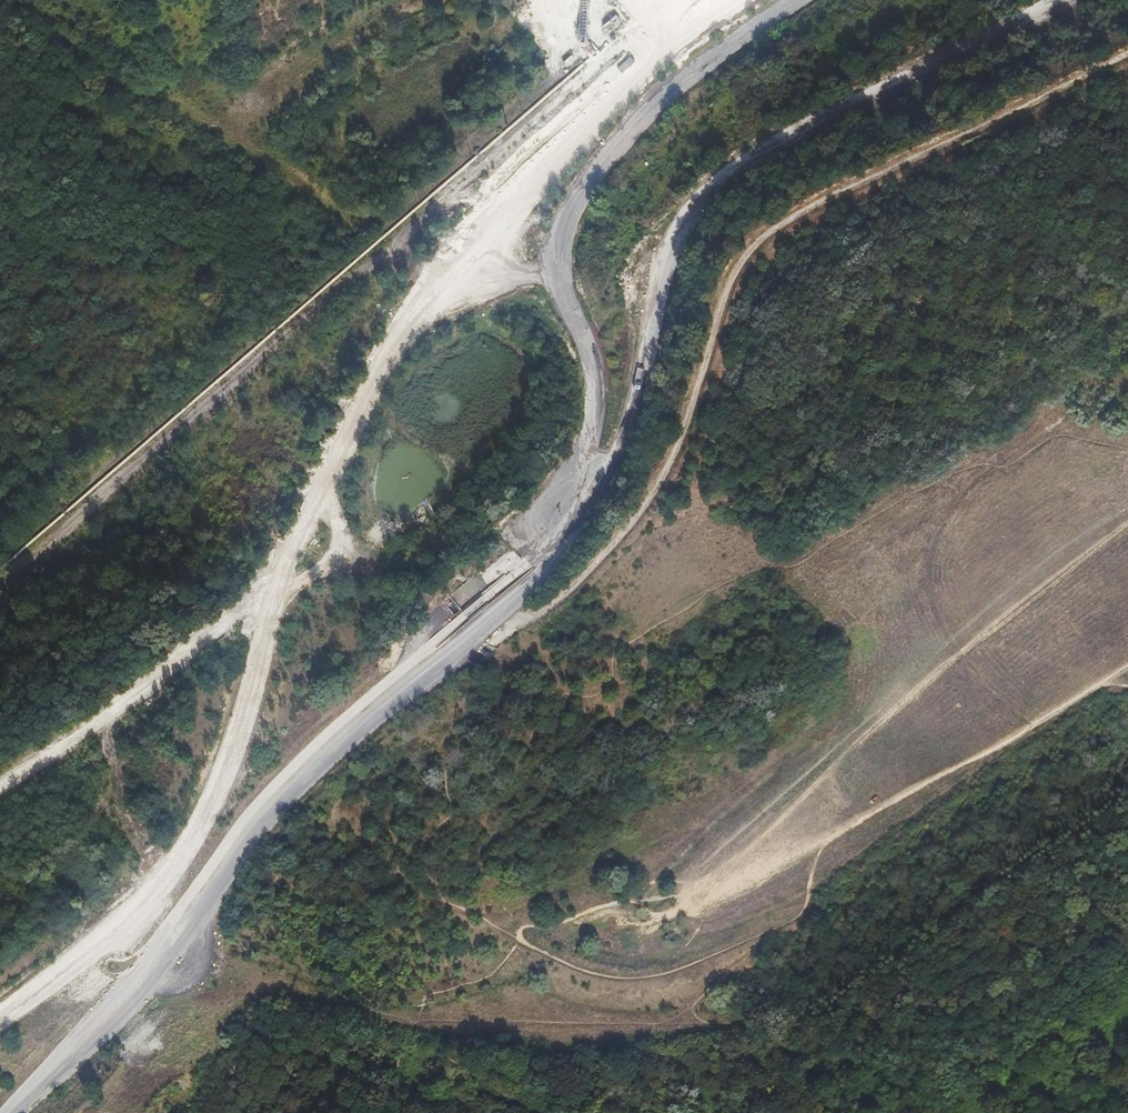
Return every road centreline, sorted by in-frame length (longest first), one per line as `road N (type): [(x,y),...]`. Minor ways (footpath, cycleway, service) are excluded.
road 1 (track): [(484,616),(530,616),(569,600),(659,488),(724,295),(776,226),(1127,55)]
road 2 (track): [(484,616),(579,518),(624,436),(671,244),(709,185),(733,163),(1052,0)]
road 3 (unclassified): [(4,1112),(105,1009),(297,759),(484,616)]

